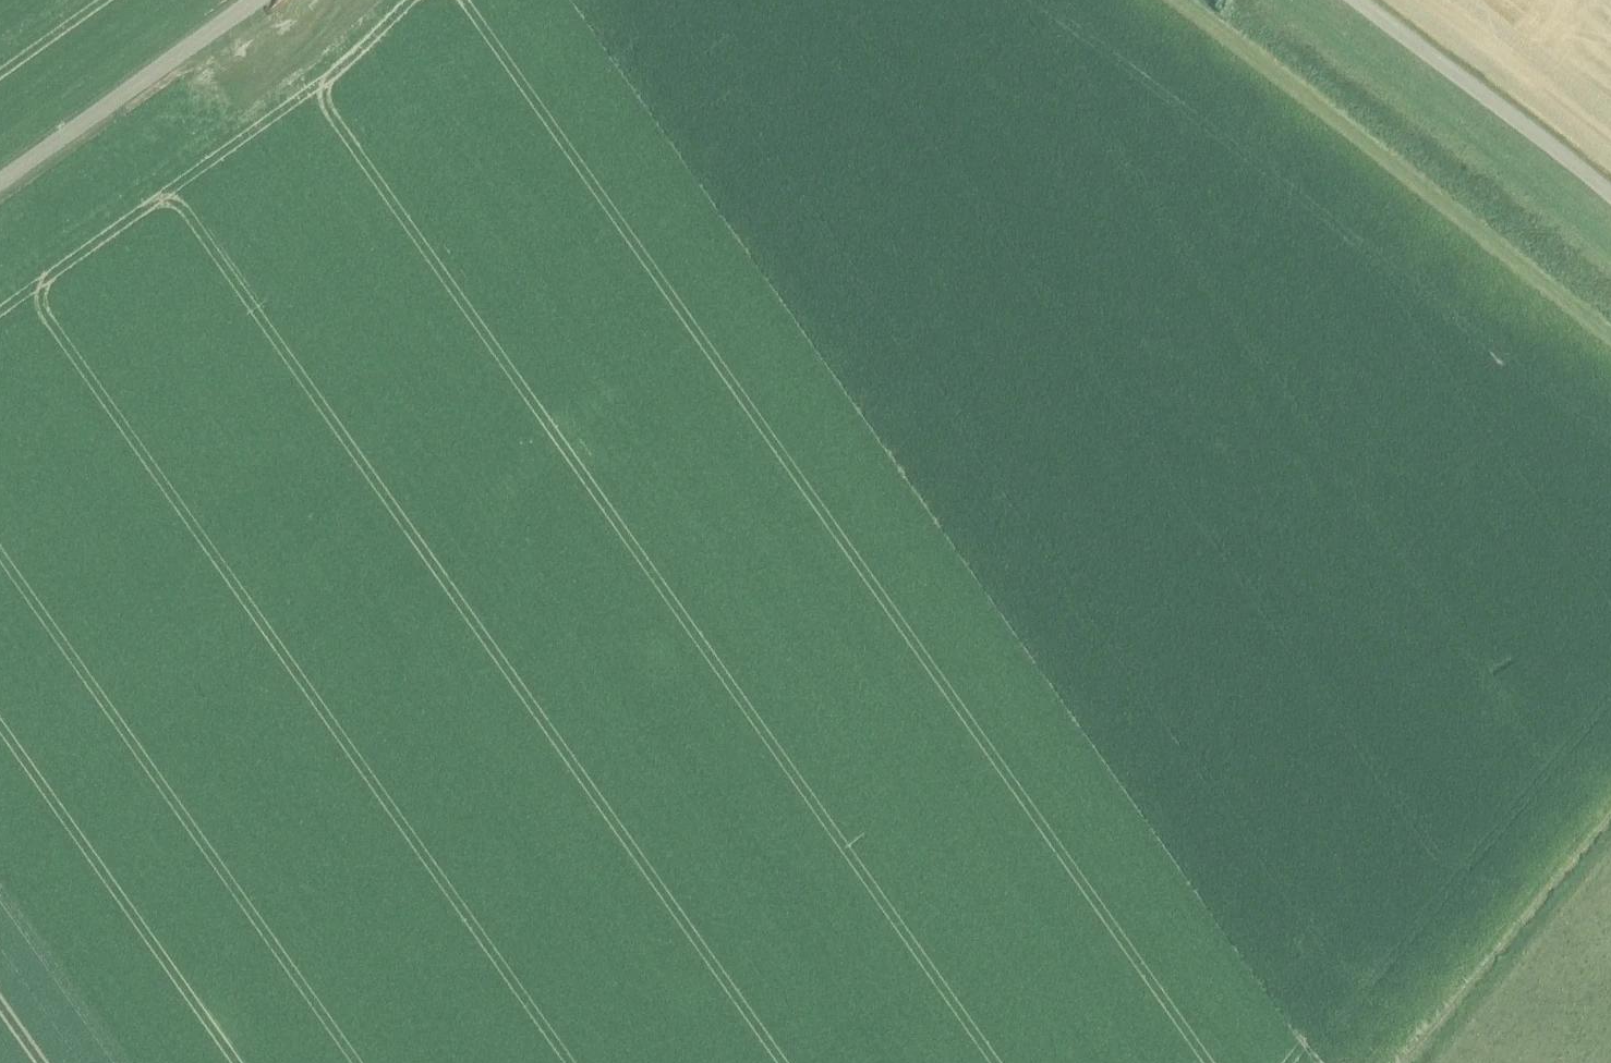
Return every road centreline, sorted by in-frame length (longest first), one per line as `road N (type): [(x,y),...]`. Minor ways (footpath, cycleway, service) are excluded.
road 1 (unclassified): [(1610,194),(1356,0)]
road 2 (unclassified): [(0,180),(252,0)]

